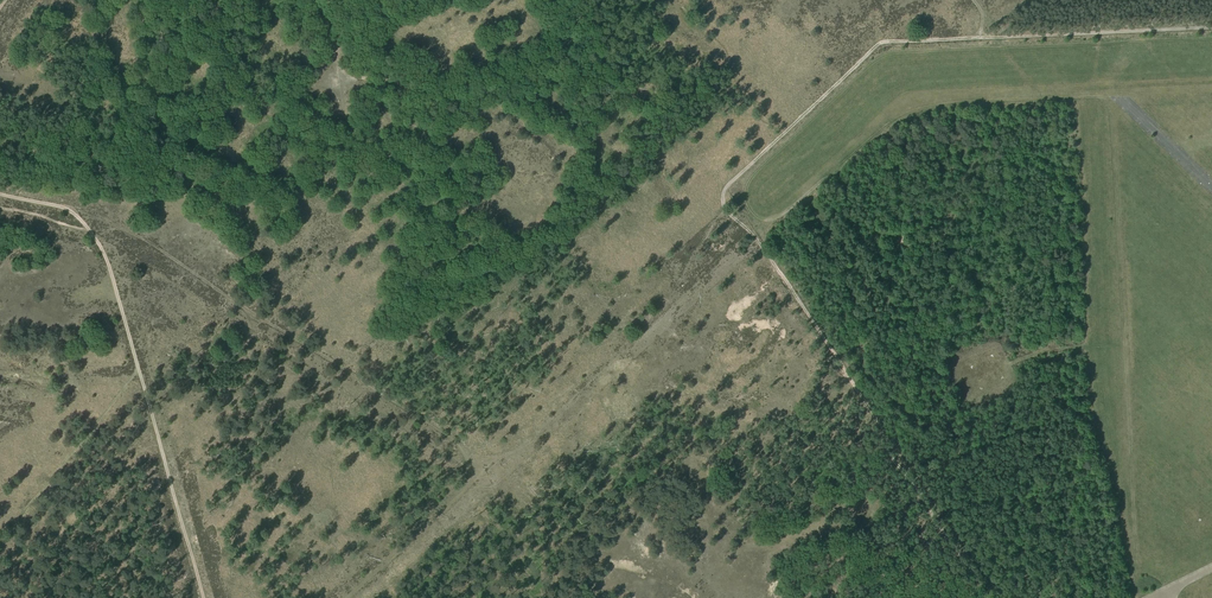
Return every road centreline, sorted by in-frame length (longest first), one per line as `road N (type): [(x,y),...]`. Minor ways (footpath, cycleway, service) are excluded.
road 1 (track): [(139,372),(204,597)]
road 2 (track): [(0,540),(139,372)]
road 3 (track): [(139,372),(103,252),(89,232)]

